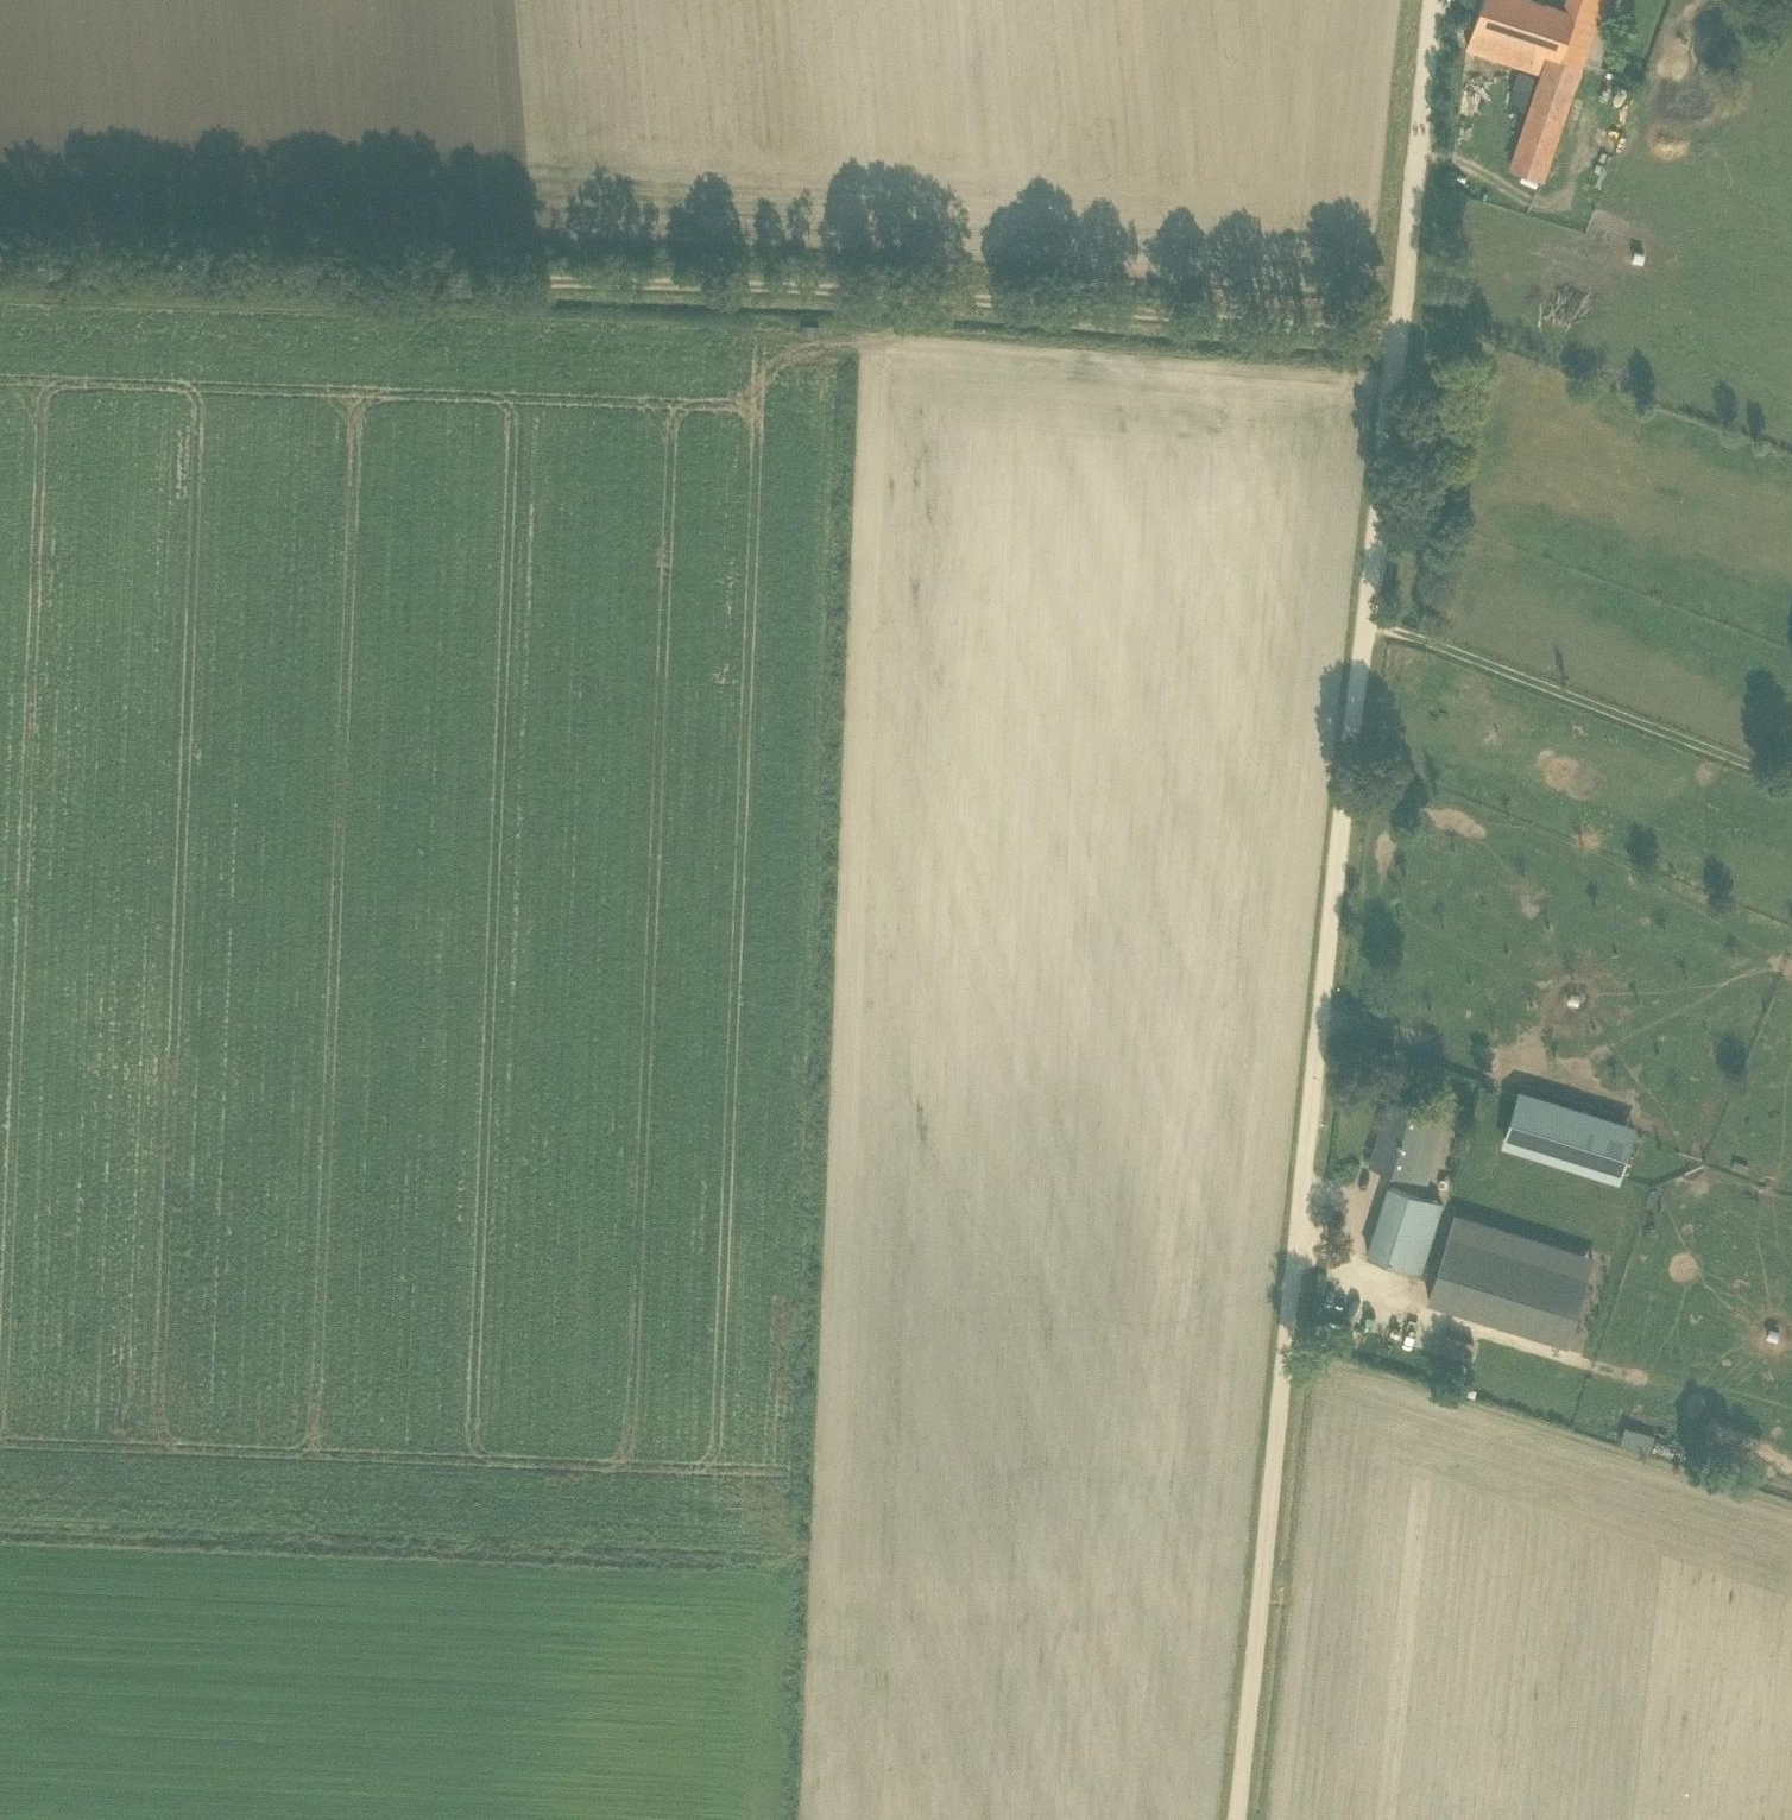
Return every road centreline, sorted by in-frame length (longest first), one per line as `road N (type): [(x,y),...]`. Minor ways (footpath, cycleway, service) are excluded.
road 1 (track): [(1398,335),(1237,1819)]
road 2 (track): [(0,275),(849,293),(1398,335)]
road 3 (track): [(1366,627),(1414,634),(1791,779)]
road 4 (track): [(1434,0),(1398,335)]

